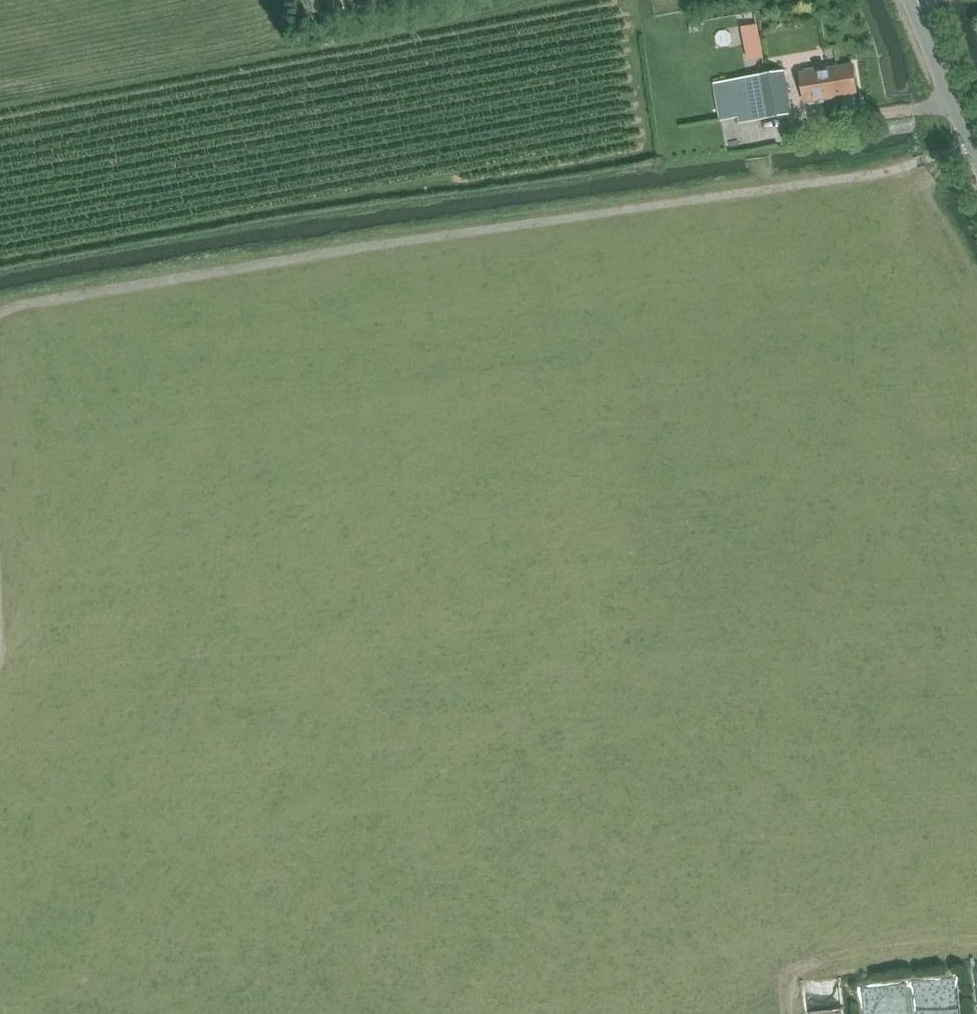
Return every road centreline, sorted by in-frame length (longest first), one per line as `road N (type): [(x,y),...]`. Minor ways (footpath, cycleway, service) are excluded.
road 1 (tertiary): [(976,160),(909,0)]

